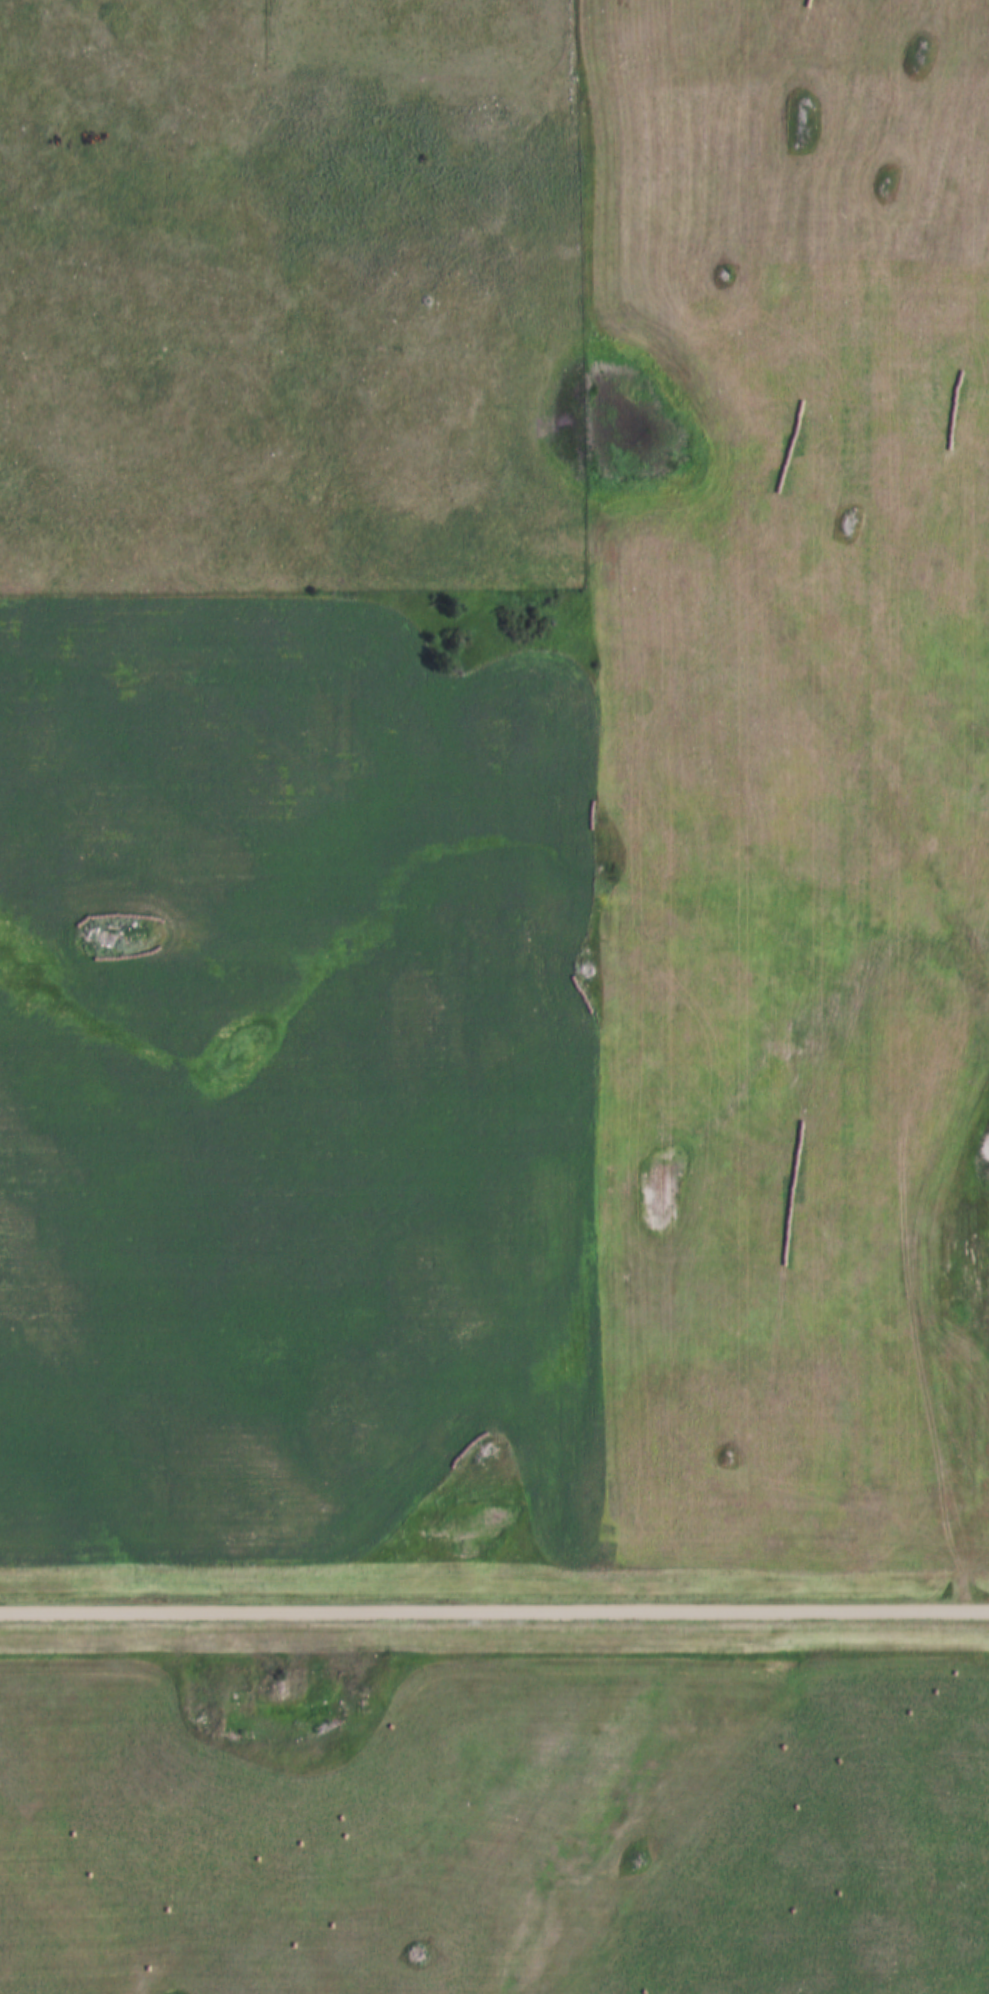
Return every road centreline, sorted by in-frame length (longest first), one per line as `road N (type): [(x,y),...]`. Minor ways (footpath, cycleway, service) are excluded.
road 1 (residential): [(0,1612),(988,1609)]

